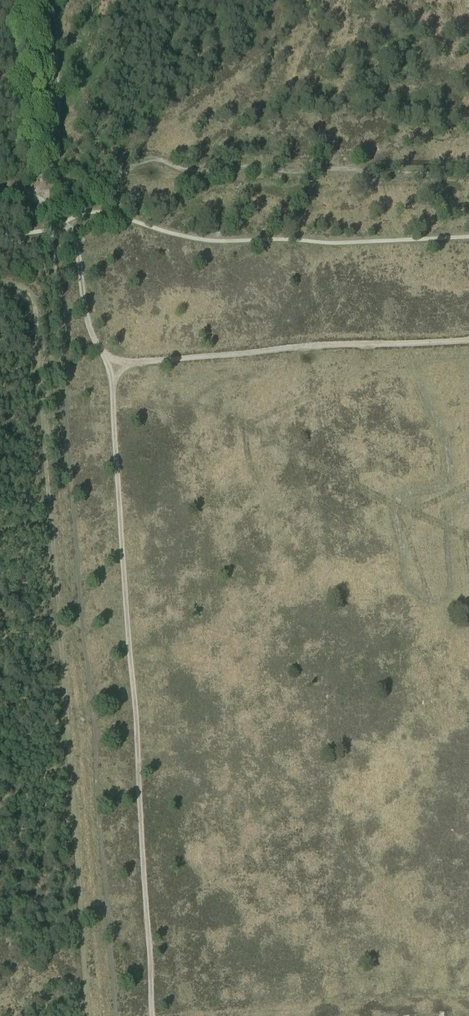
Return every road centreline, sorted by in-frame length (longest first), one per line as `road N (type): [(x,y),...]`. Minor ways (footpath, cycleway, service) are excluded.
road 1 (track): [(0,285),(23,288),(34,300),(87,1015)]
road 2 (track): [(113,363),(151,1015)]
road 3 (track): [(0,192),(150,169),(468,163)]
road 4 (track): [(468,340),(113,363)]
road 5 (track): [(113,363),(91,338),(74,239),(26,193)]

